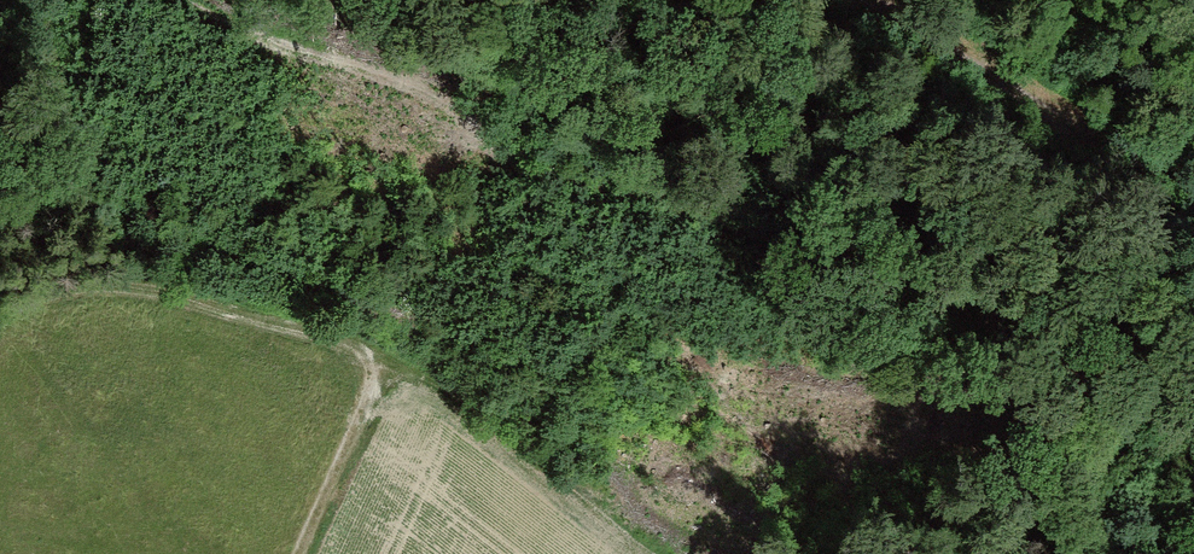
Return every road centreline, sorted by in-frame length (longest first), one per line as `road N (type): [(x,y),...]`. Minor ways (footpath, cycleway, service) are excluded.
road 1 (track): [(0,319),(127,297),(371,368)]
road 2 (track): [(1193,206),(888,0)]
road 3 (track): [(371,368),(484,424),(574,510),(633,553)]
road 4 (track): [(293,553),(371,368)]

